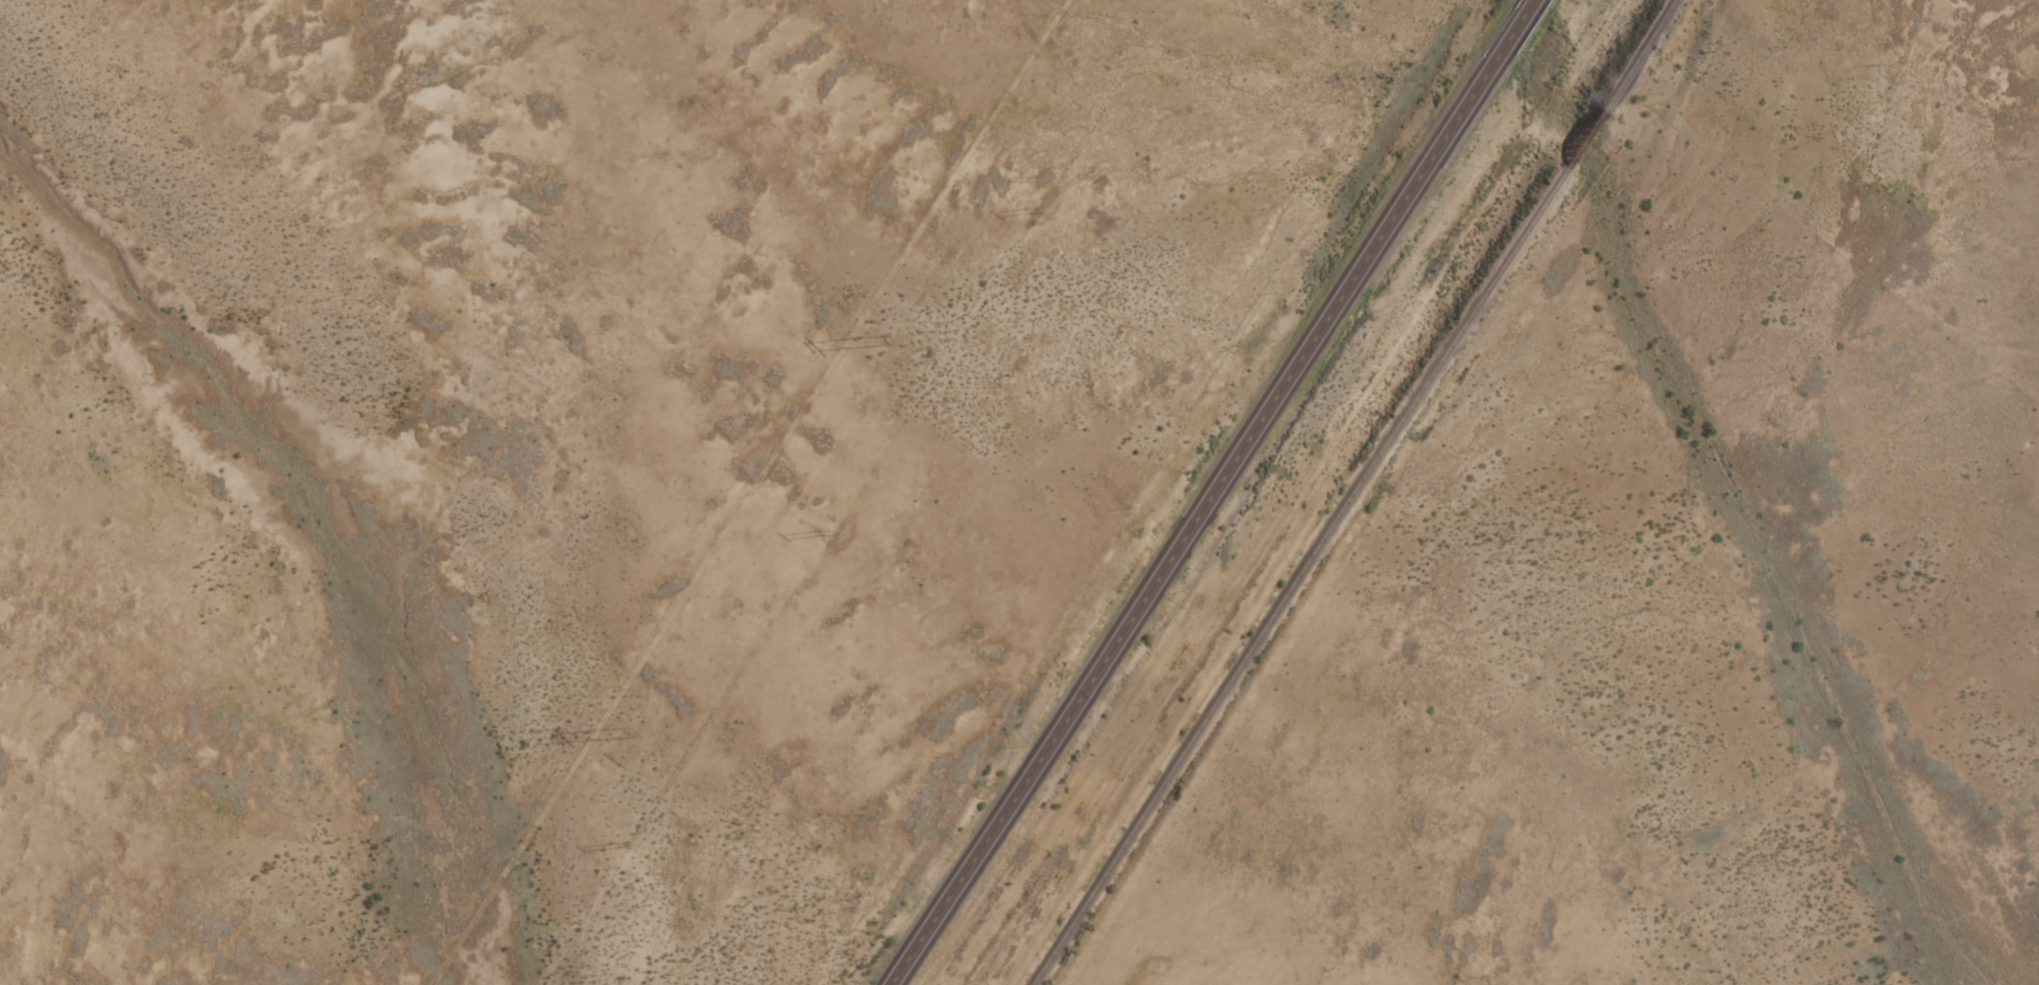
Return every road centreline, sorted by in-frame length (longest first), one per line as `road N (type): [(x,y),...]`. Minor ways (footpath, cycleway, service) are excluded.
road 1 (primary): [(889,984),(1530,0)]

